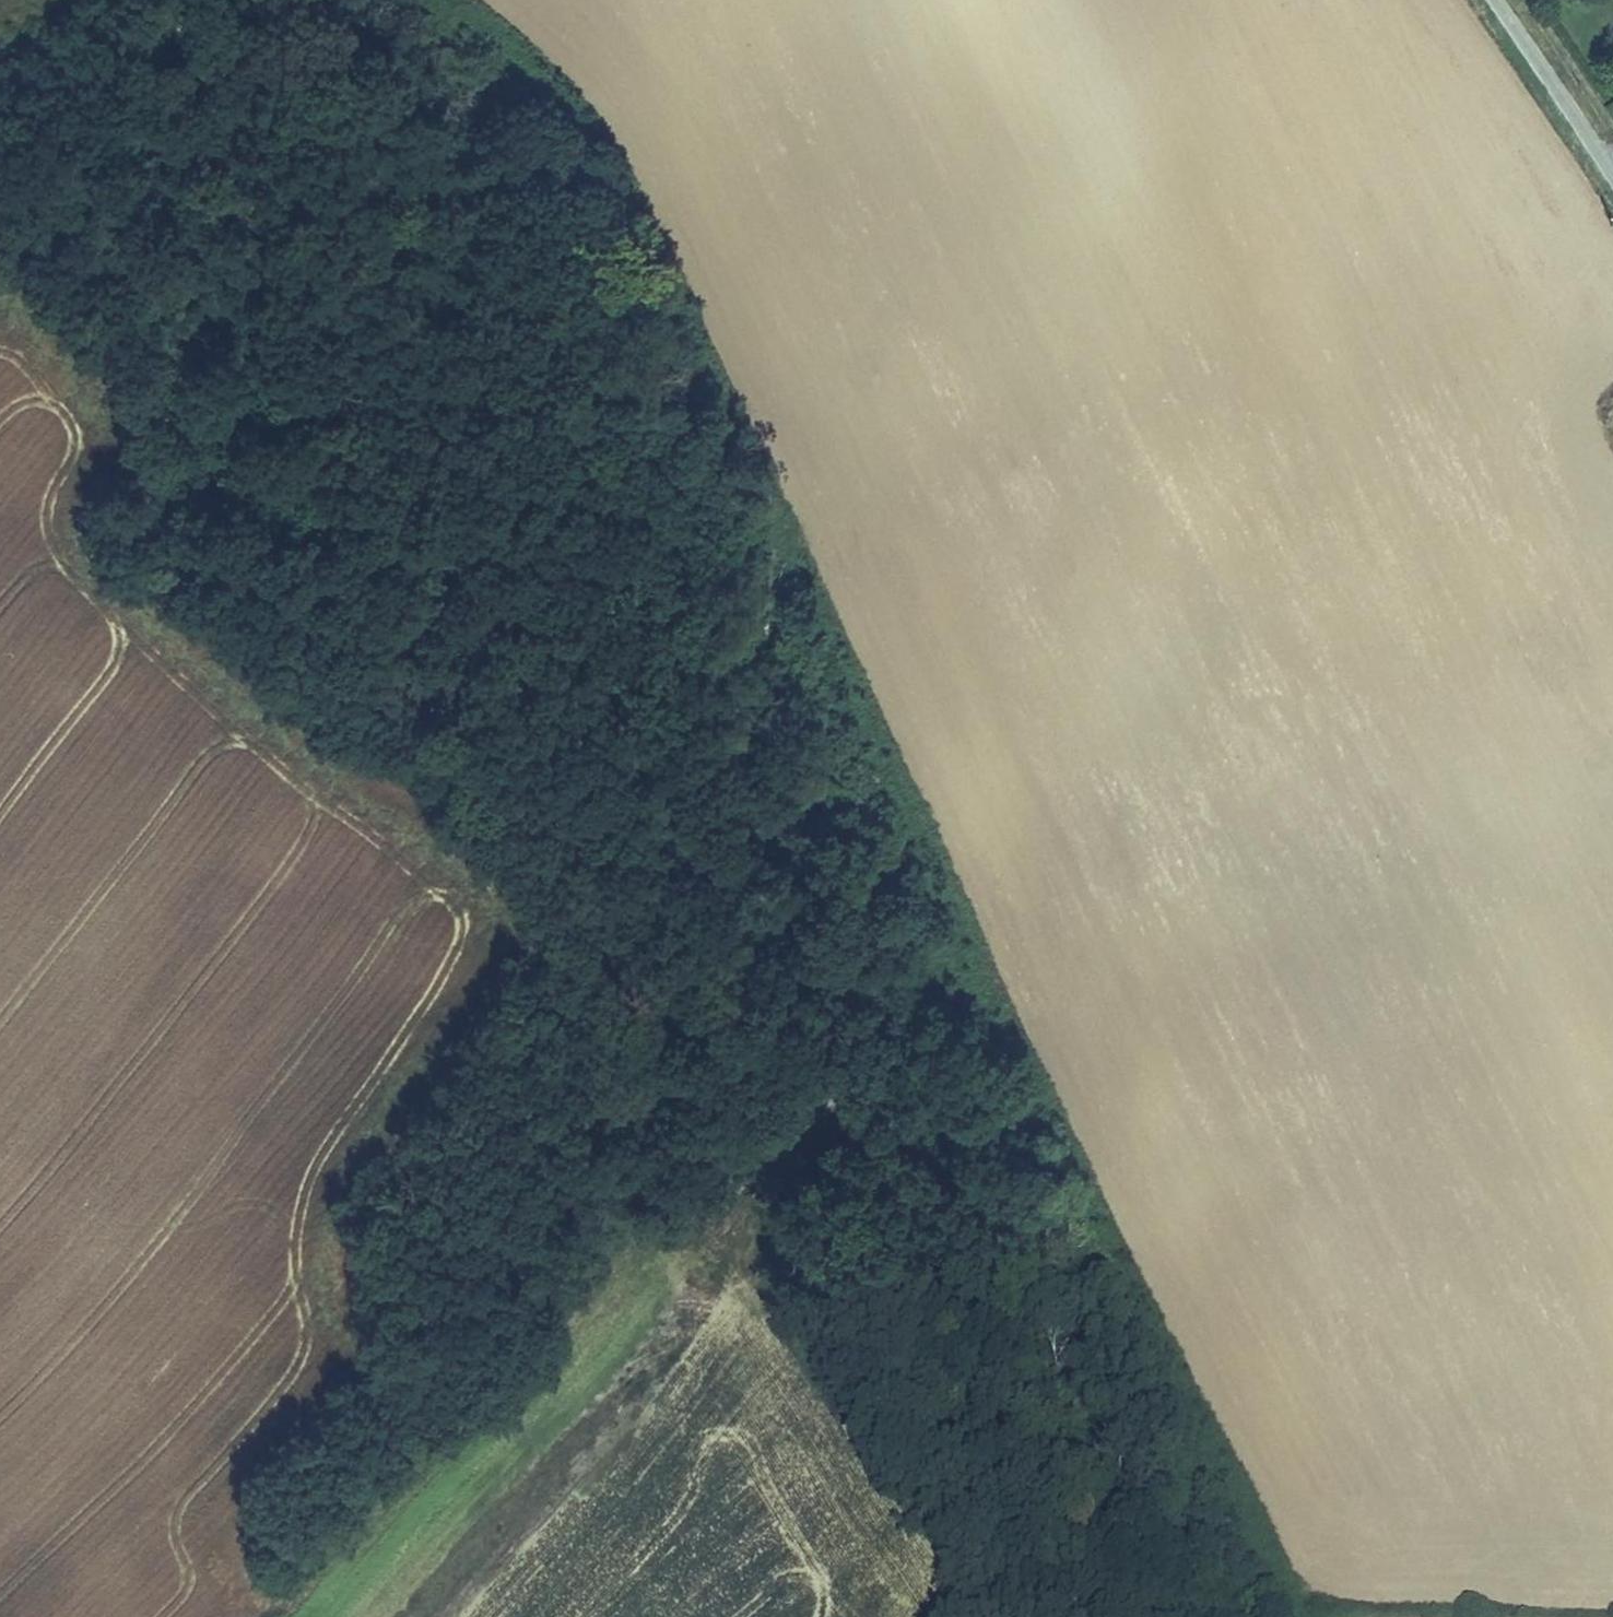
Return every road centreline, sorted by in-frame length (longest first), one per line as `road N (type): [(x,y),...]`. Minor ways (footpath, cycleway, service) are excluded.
road 1 (track): [(241,0),(0,149)]
road 2 (unclassified): [(1612,174),(1496,0)]

